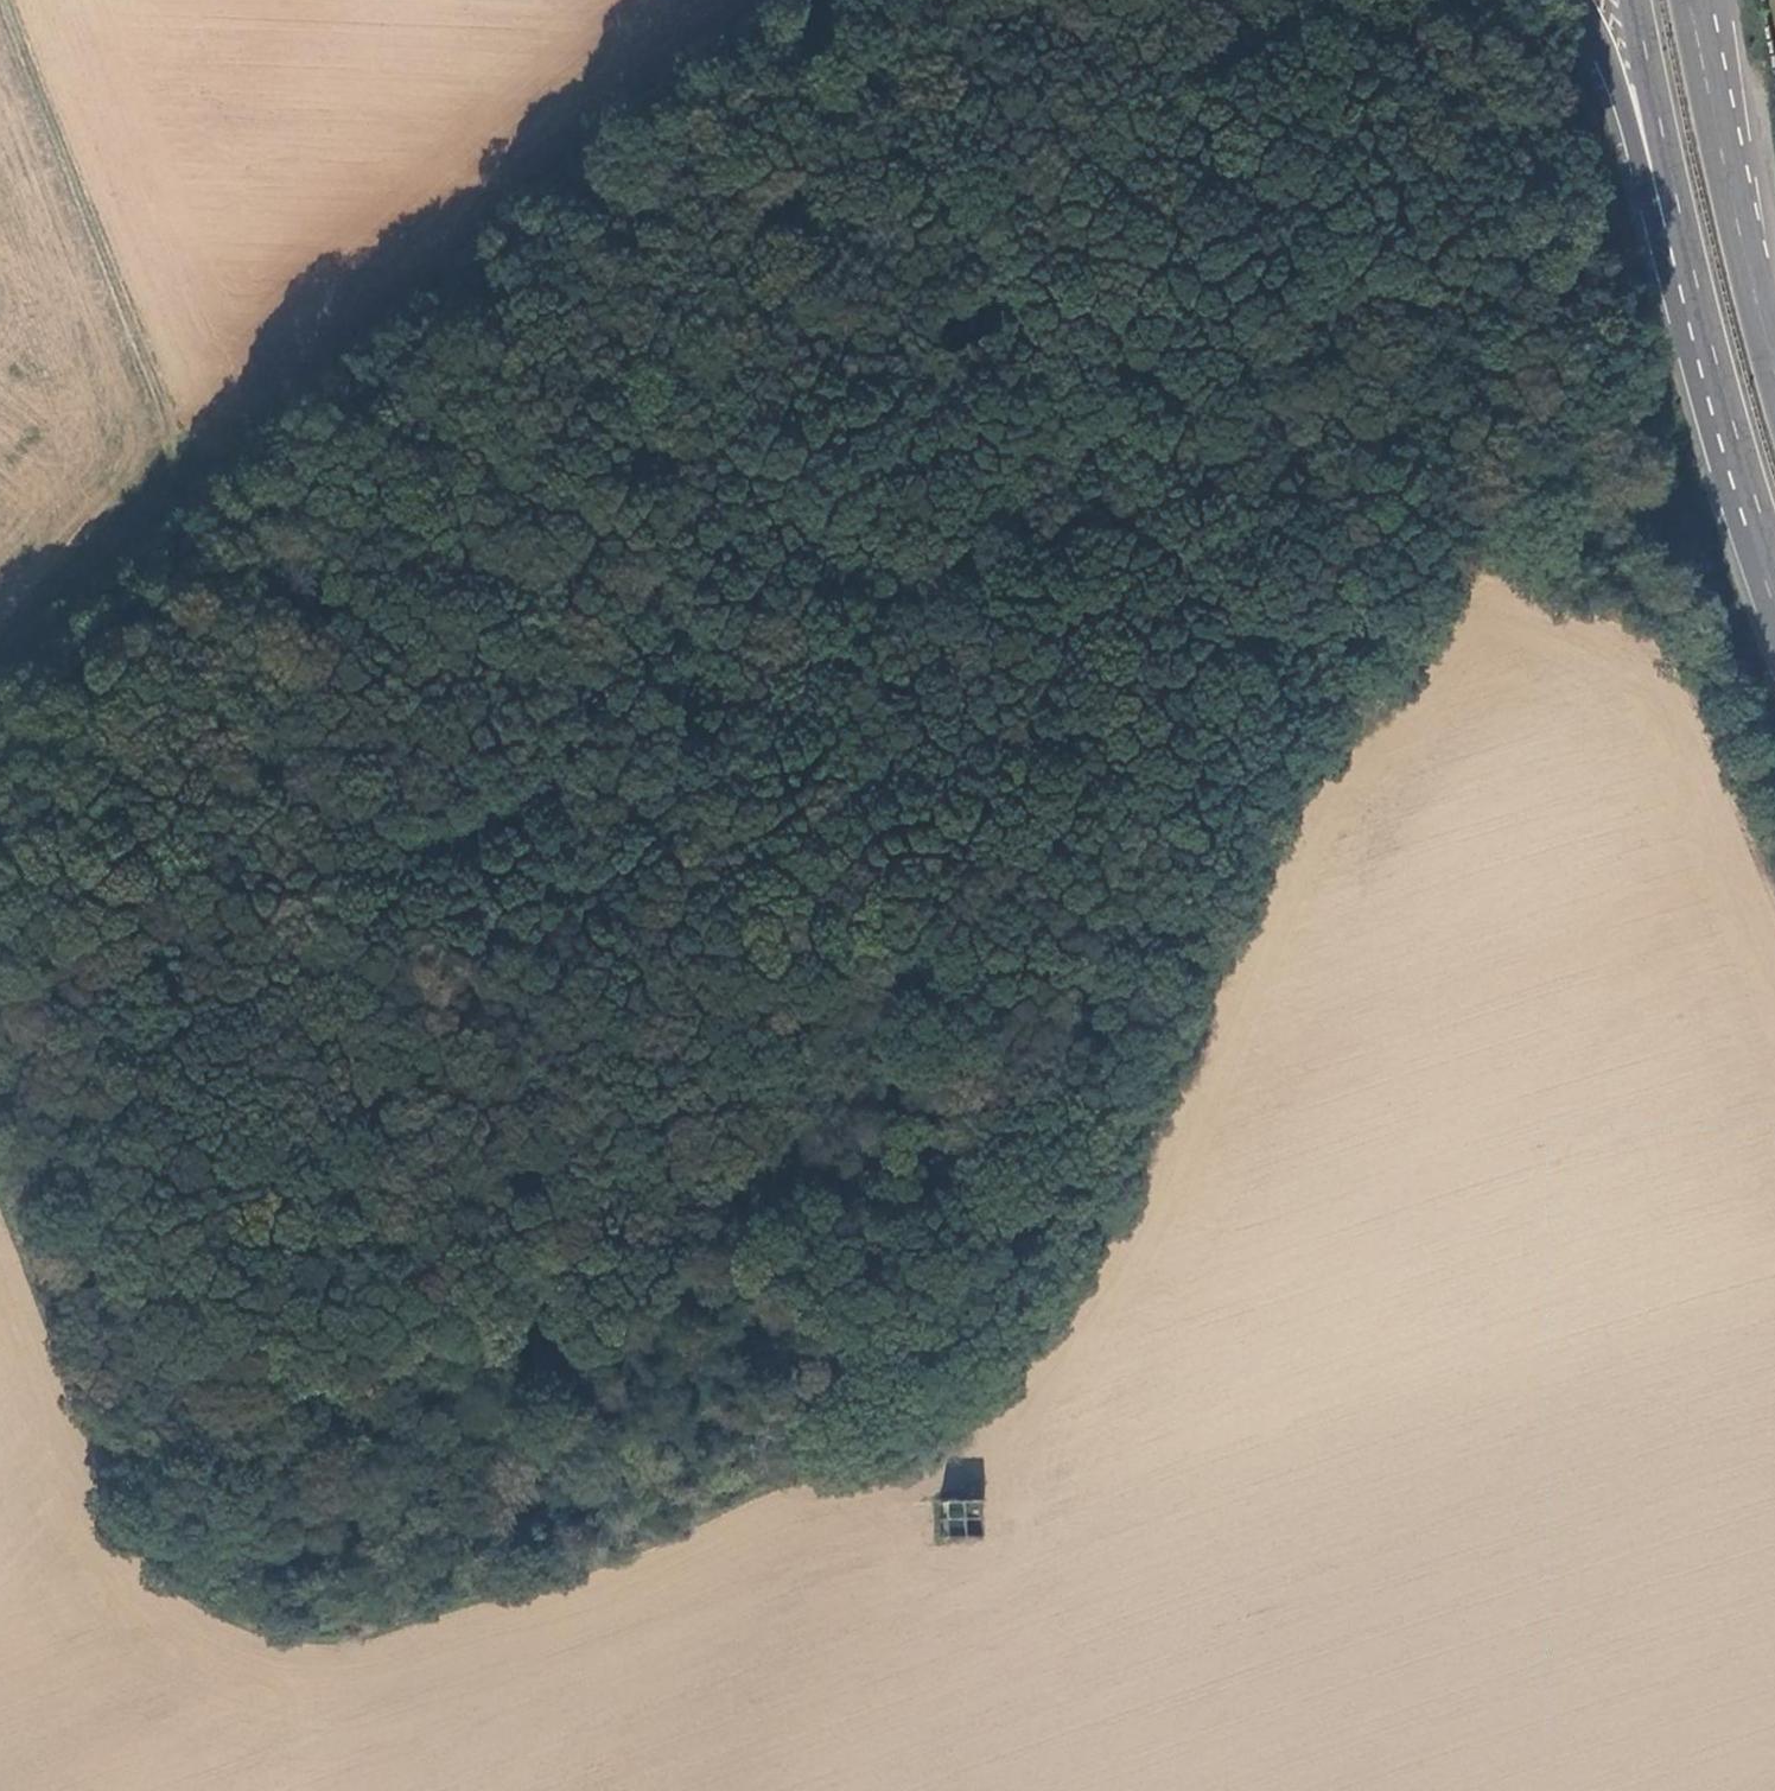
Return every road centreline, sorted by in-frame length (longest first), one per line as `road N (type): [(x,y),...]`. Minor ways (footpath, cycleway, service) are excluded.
road 1 (track): [(6,0),(183,473)]
road 2 (primary): [(1678,220),(1740,479),(1774,576)]
road 3 (trunk): [(1575,0),(1678,220)]
road 4 (primary): [(1634,0),(1678,220)]
road 5 (primary): [(1737,215),(1692,0)]
road 6 (trunk): [(1737,215),(1711,0)]
road 7 (primary): [(1774,365),(1737,215)]

